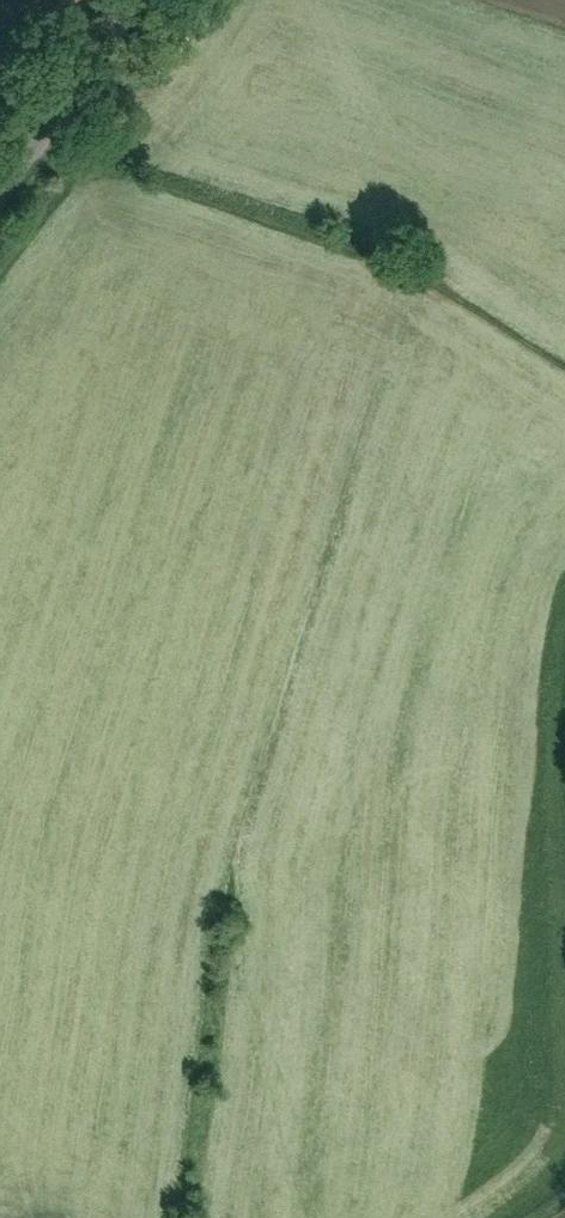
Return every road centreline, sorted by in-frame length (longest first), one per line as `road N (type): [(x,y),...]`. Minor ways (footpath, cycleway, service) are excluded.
road 1 (residential): [(137,0),(0,197)]

